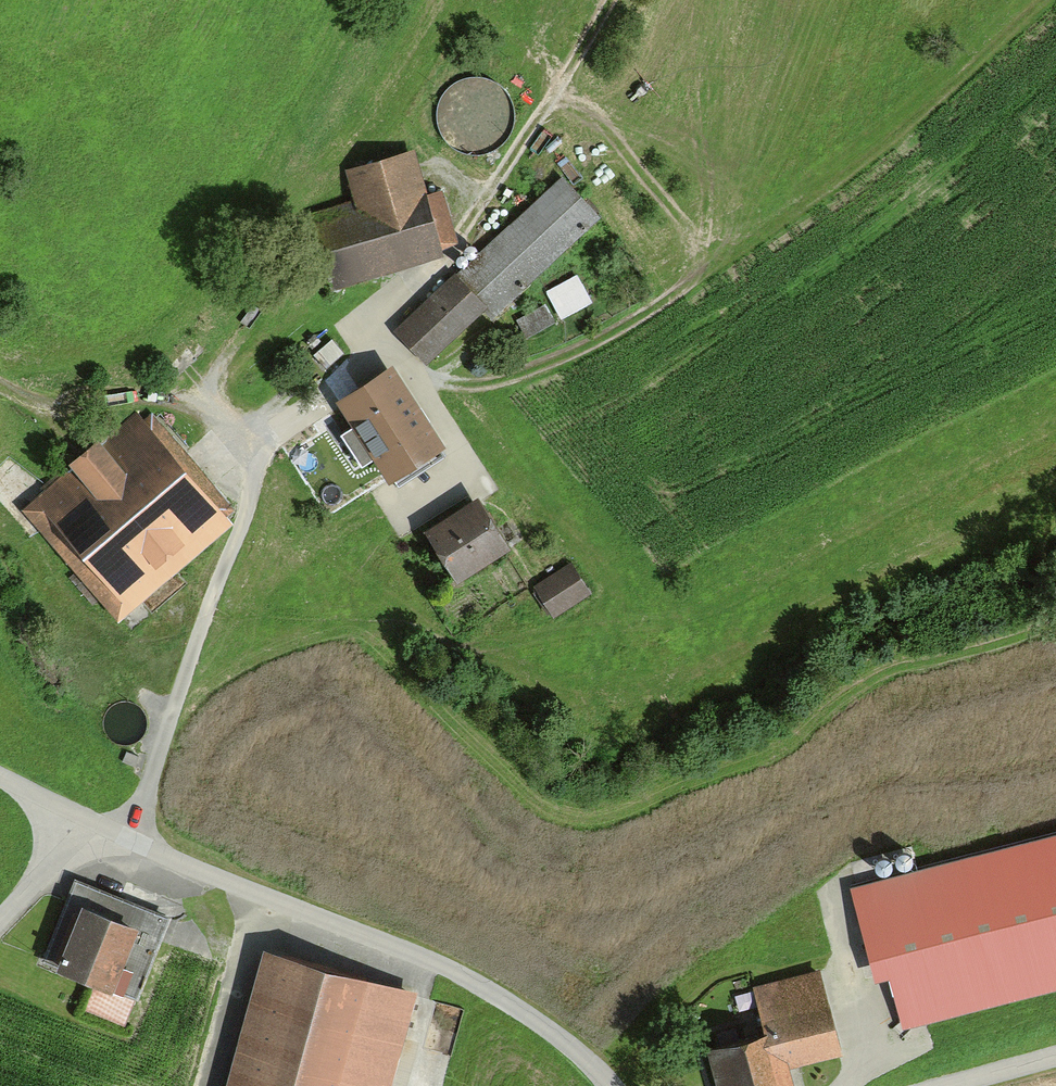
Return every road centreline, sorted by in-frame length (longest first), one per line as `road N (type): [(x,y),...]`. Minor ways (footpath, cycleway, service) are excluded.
road 1 (track): [(1046,0),(865,160),(638,323),(511,381),(452,391),(408,369),(377,337),(389,316),(461,250),(609,0)]
road 2 (unclassified): [(92,830),(456,971),(532,1020),(607,1085)]
road 3 (unclassified): [(92,830),(0,922)]

